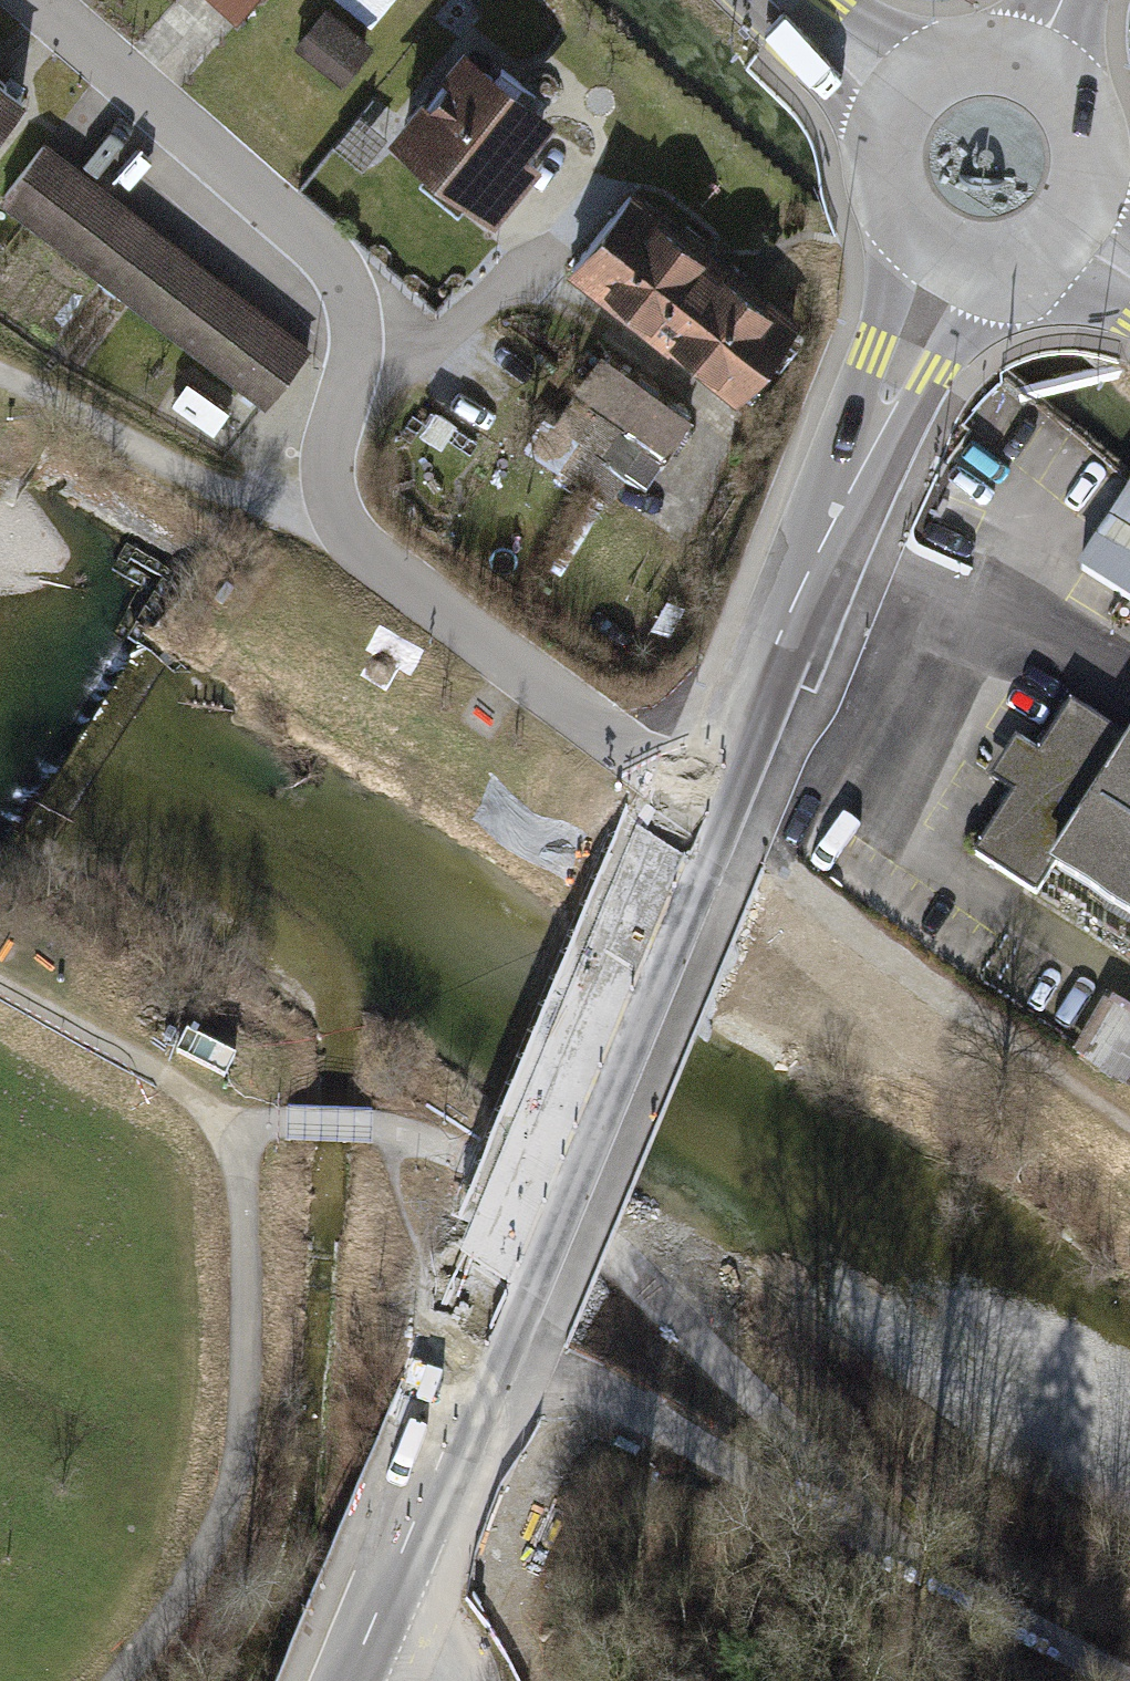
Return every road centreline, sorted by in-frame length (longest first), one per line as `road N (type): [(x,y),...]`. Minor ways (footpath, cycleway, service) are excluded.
road 1 (residential): [(714,807),(375,564),(334,513),(327,472),(362,360),(359,313),(318,245),(38,0)]
road 2 (tertiary): [(378,1616),(714,807)]
road 3 (track): [(391,1133),(507,1186),(600,1253),(815,1457),(942,1594)]
road 4 (track): [(118,1680),(165,1624),(210,1537),(238,1433),(244,1328),(231,1126)]
road 5 (track): [(714,807),(832,917),(1129,1139)]
road 6 (track): [(942,1594),(623,1400),(529,1373)]
road 7 (track): [(375,564),(0,380)]
road 8 (tertiary): [(714,807),(836,511)]
road 9 (tertiary): [(892,213),(891,277),(836,511)]
road 10 (tertiary): [(836,511),(971,313),(1016,267)]
road 11 (track): [(0,991),(231,1126)]
road 12 (track): [(479,1365),(427,1335),(416,1262),(393,1197),(391,1133)]
road 13 (primary): [(760,0),(878,145)]
road 14 (track): [(942,1594),(1102,1680)]
road 15 (primary): [(1097,193),(1103,152),(1093,112),(1070,78),(1036,55)]
road 16 (track): [(231,1126),(391,1133)]
road 17 (primary): [(892,213),(945,261),(1016,267)]

